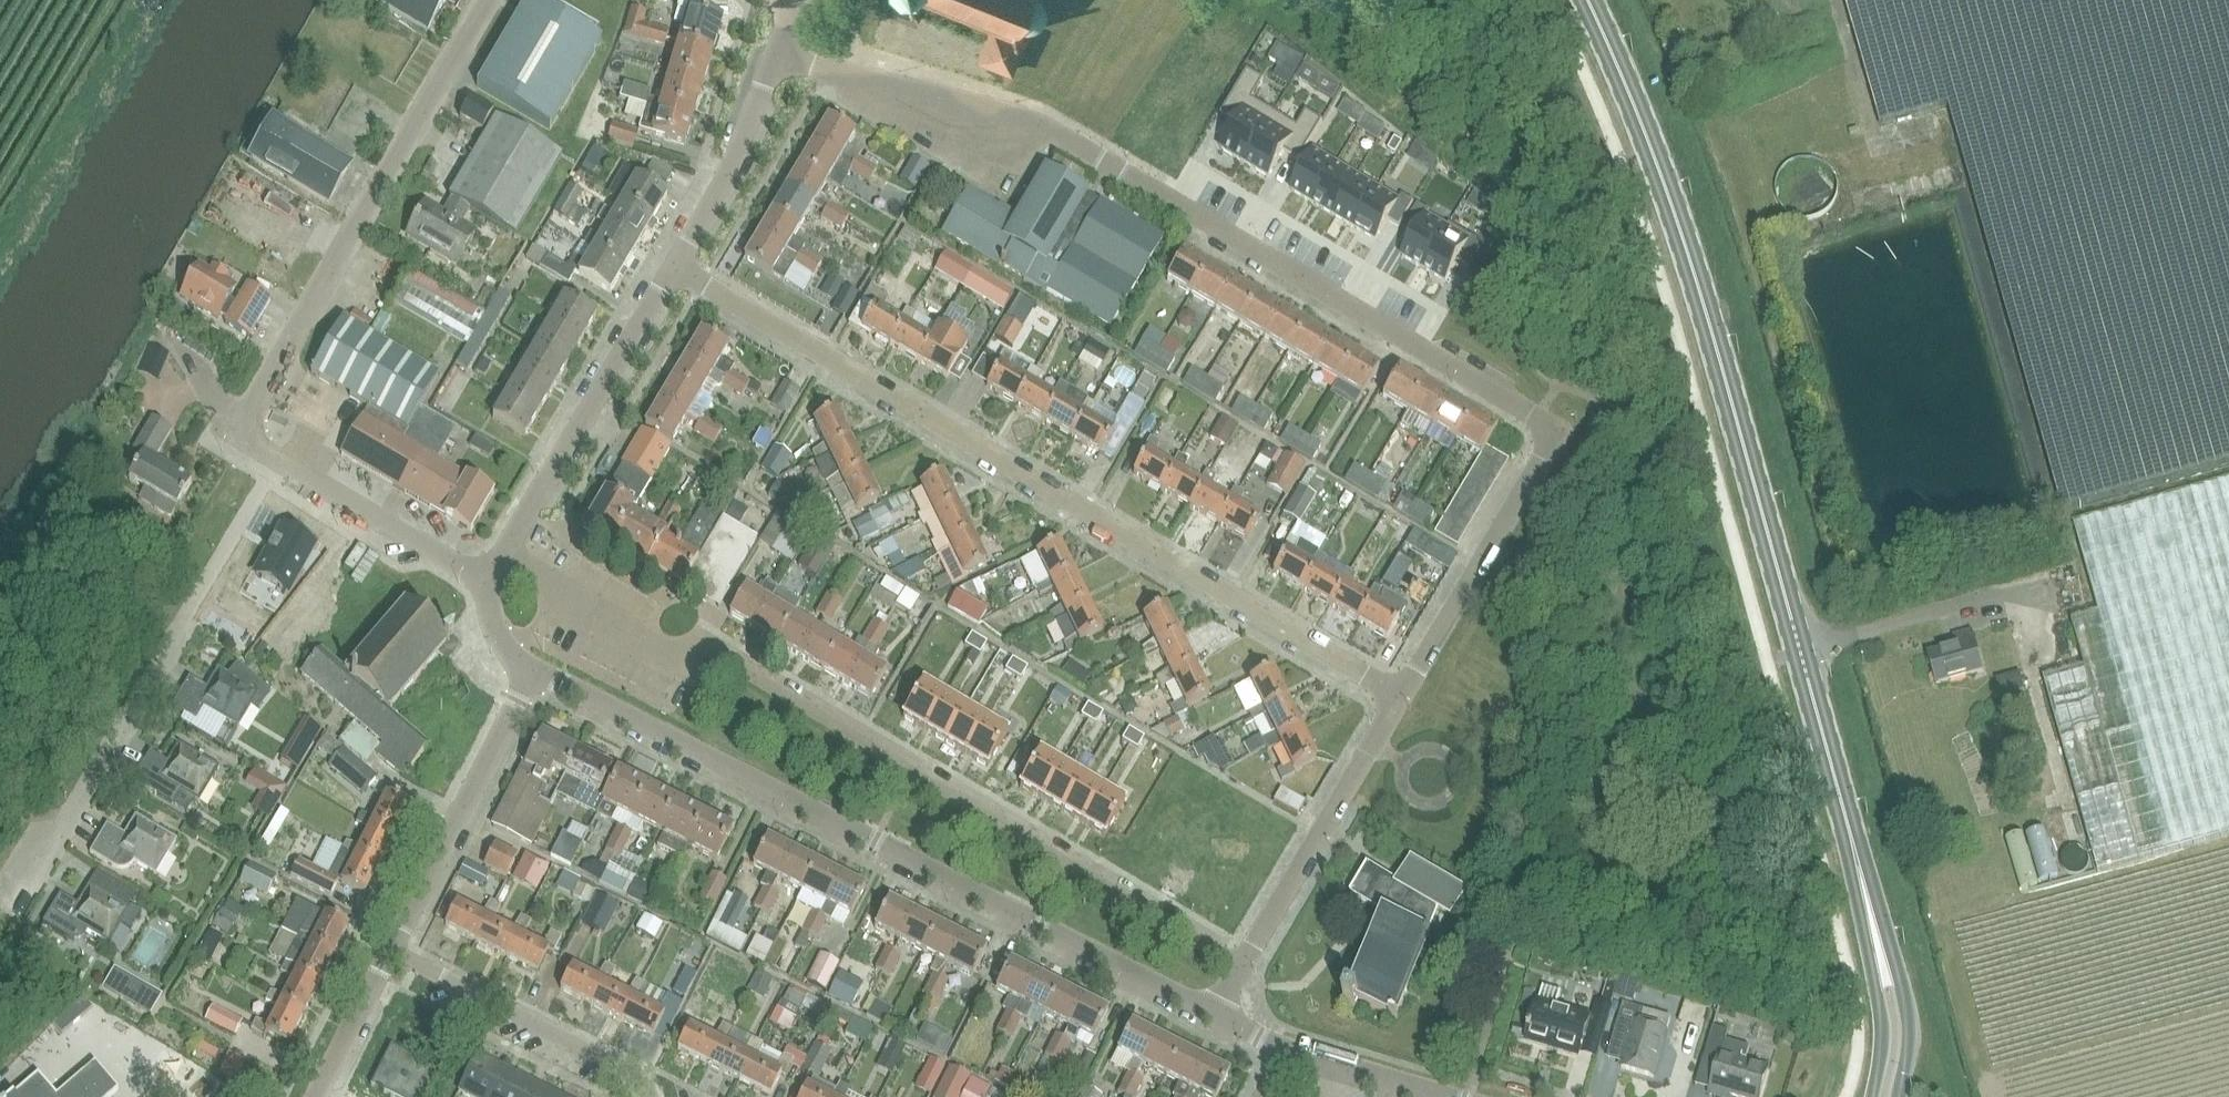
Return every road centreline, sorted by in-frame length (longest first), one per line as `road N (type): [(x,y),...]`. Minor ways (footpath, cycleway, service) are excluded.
road 1 (residential): [(1400,697),(1558,431),(1050,130),(775,53)]
road 2 (secondary): [(1858,866),(1681,233),(1588,0)]
road 3 (residential): [(1400,697),(673,267)]
road 4 (residential): [(1214,1014),(533,668)]
road 5 (residential): [(1240,966),(698,646),(673,660)]
road 6 (residential): [(279,459),(236,432),(487,0)]
road 7 (residential): [(11,917),(279,459)]
road 8 (residential): [(502,553),(673,267)]
road 9 (residential): [(389,951),(533,668)]
road 10 (residential): [(1240,966),(1400,697)]
road 11 (residential): [(648,1096),(627,1071),(389,951)]
road 12 (secondary): [(1897,1096),(1910,1024),(1872,881),(1858,866)]
road 13 (residential): [(485,582),(279,459)]
road 14 (residential): [(673,267),(731,167),(775,53)]
road 15 (secondary): [(1858,866),(1853,885),(1880,1036),(1871,1096)]
road 16 (residential): [(673,660),(563,600),(545,578),(502,553)]
road 17 (residential): [(315,1096),(389,951)]

